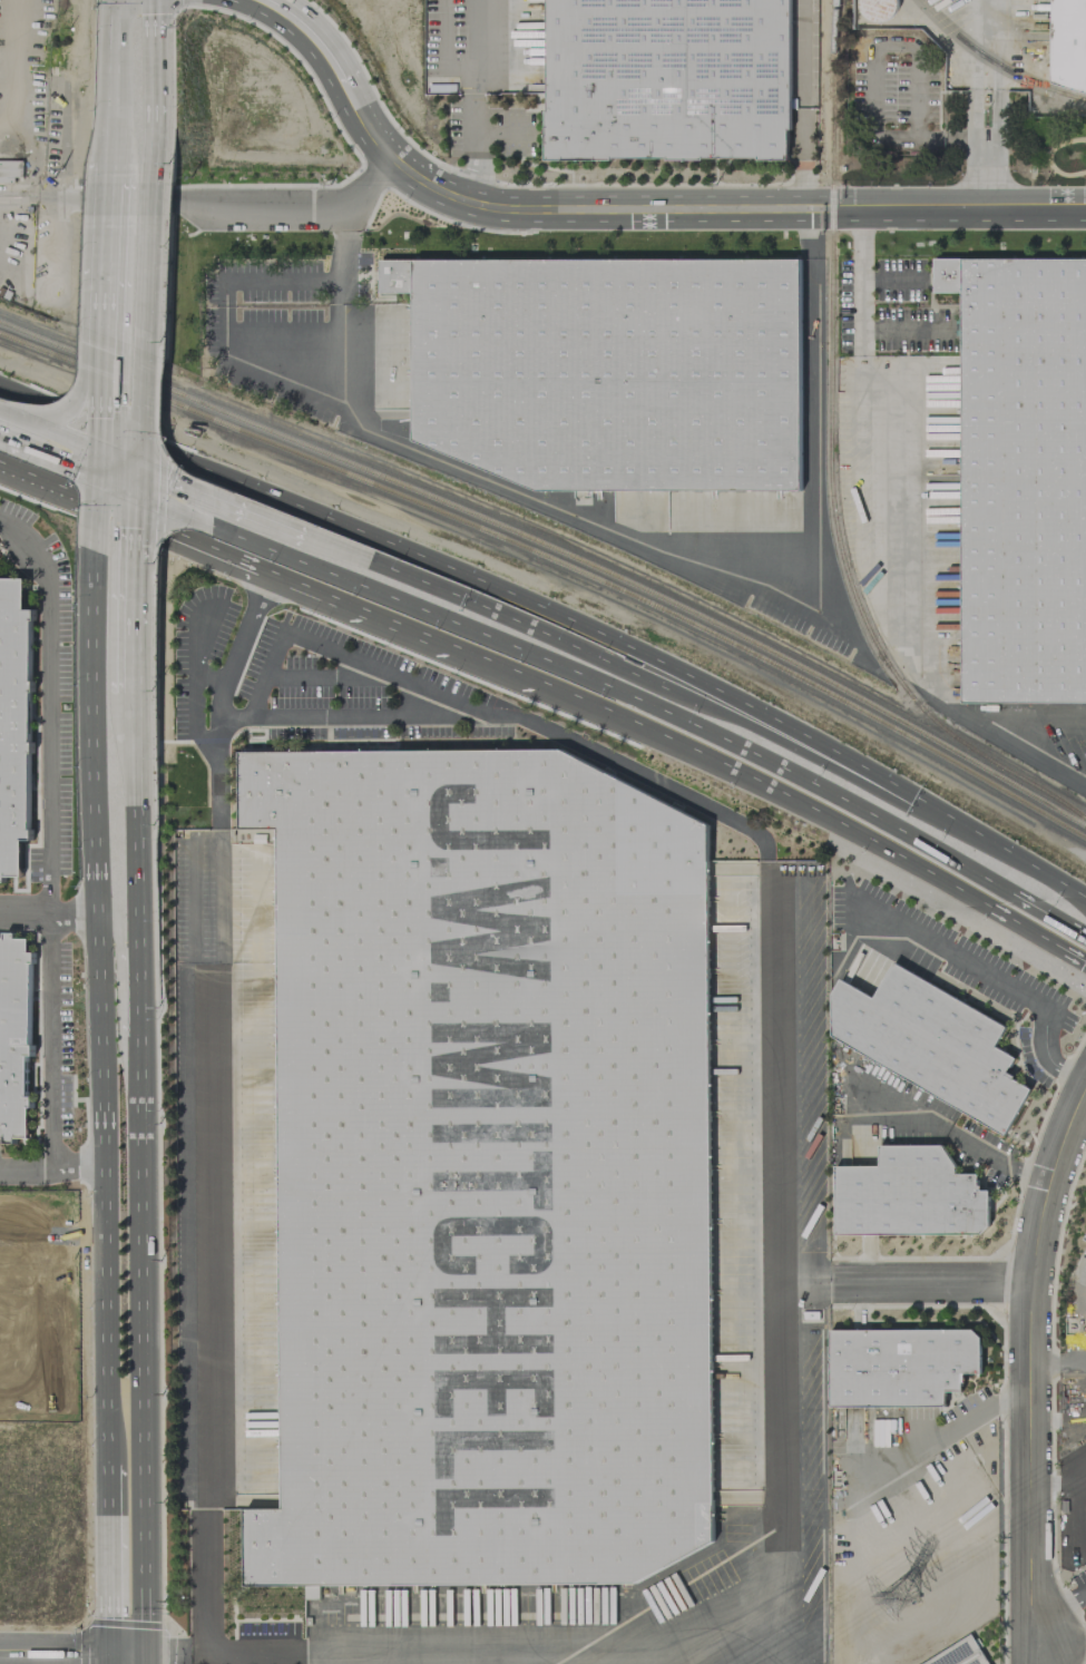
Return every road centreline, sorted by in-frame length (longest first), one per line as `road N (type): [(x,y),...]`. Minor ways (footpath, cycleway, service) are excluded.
road 1 (primary): [(101,541),(96,913),(109,1480)]
road 2 (residential): [(1085,205),(474,195),(438,184),(381,146),(322,47),(267,0)]
road 3 (primary): [(337,572),(669,712),(939,850),(1085,939)]
road 4 (primary): [(960,821),(654,658),(295,507)]
road 5 (primary): [(141,1653),(139,1006)]
road 6 (primary): [(270,569),(815,805)]
road 7 (residential): [(1046,1646),(1025,1606),(1030,1281),(1045,1197),(1085,1085)]
road 8 (primary): [(960,821),(471,598)]
road 9 (primary): [(295,507),(0,388)]
road 10 (primary): [(815,805),(1085,952)]
road 11 (primary): [(0,458),(270,569)]
road 12 (primary): [(139,953),(138,725)]
road 13 (primary): [(345,548),(143,468)]
road 14 (primary): [(143,493),(337,572)]
road 15 (primary): [(148,205),(153,0)]
road 16 (residential): [(828,1281),(1030,1281)]
road 17 (primary): [(109,1480),(111,1654)]
road 18 (primary): [(1085,900),(960,821)]
road 19 (primary): [(139,696),(140,550)]
road 20 (primary): [(471,598),(345,548)]

